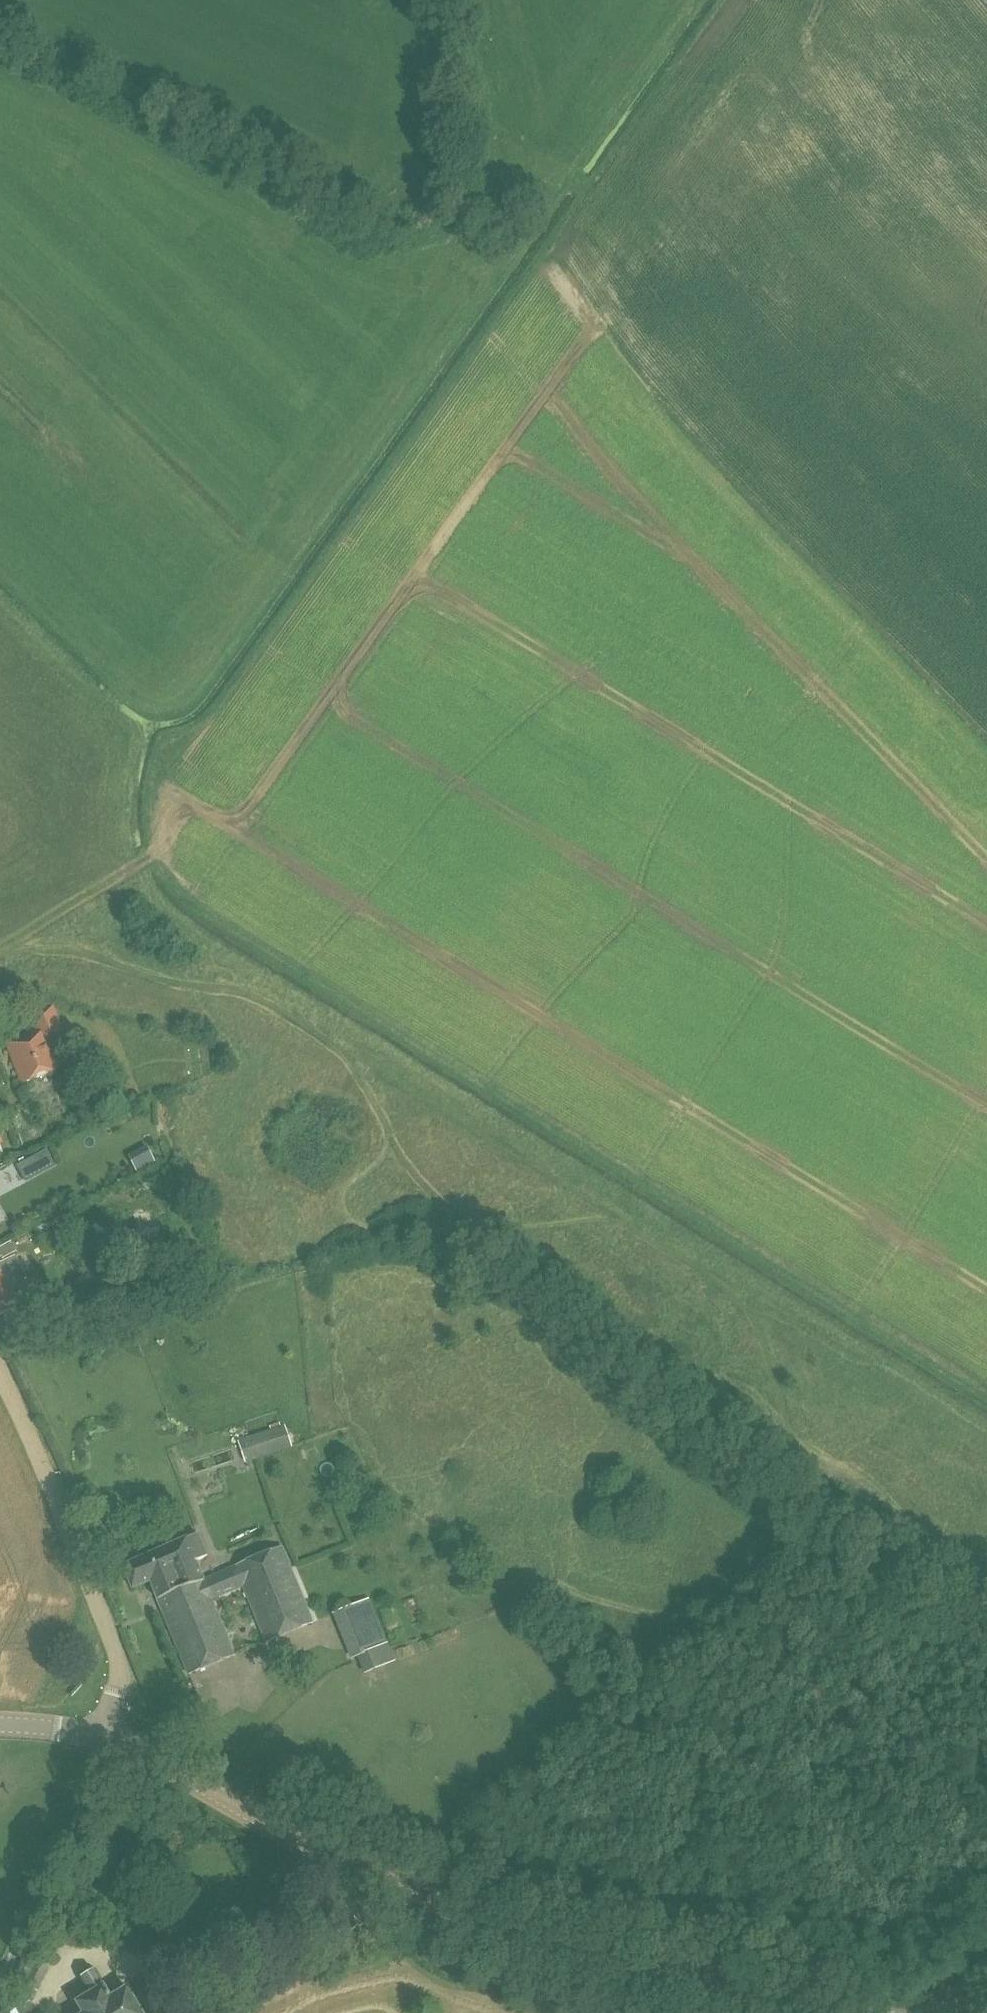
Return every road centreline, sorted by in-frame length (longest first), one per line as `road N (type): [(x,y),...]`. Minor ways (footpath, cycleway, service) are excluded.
road 1 (tertiary): [(848,2012),(634,1965),(512,1928),(395,1885),(108,1746)]
road 2 (unclassified): [(108,1746),(113,1682),(102,1625),(0,1398)]

